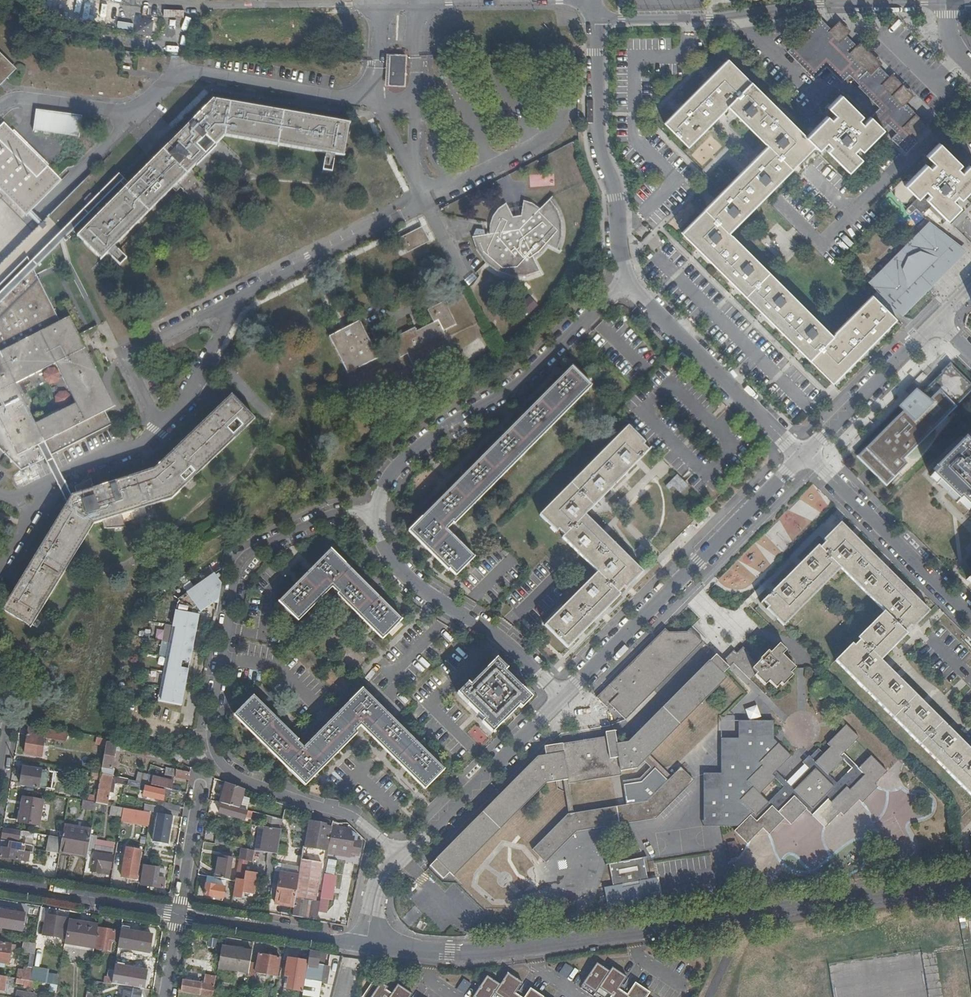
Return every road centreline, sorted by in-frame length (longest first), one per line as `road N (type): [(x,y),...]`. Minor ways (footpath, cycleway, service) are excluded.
road 1 (tertiary): [(367,945),(490,951),(970,880)]
road 2 (residential): [(402,856),(356,819),(226,769),(213,749),(237,566),(335,512),(380,508)]
road 3 (unclassified): [(593,17),(701,20),(803,5),(944,0)]
road 4 (residential): [(563,697),(804,455)]
road 5 (residential): [(626,282),(514,387),(418,447),(393,472),(380,508)]
road 6 (residential): [(380,508),(381,540),(413,585),(497,635),(563,697)]
road 7 (residential): [(593,17),(598,143),(616,181),(626,282)]
road 8 (unclassified): [(148,0),(176,6),(409,0)]
road 9 (residential): [(626,282),(804,455)]
road 10 (residential): [(804,455),(970,617)]
road 11 (residential): [(402,856),(563,697)]
road 12 (residential): [(822,245),(970,100)]
road 13 (tertiary): [(180,913),(367,945)]
road 14 (residential): [(804,455),(937,322)]
road 15 (tertiary): [(0,883),(180,913)]
road 16 (residential): [(201,783),(180,913)]

